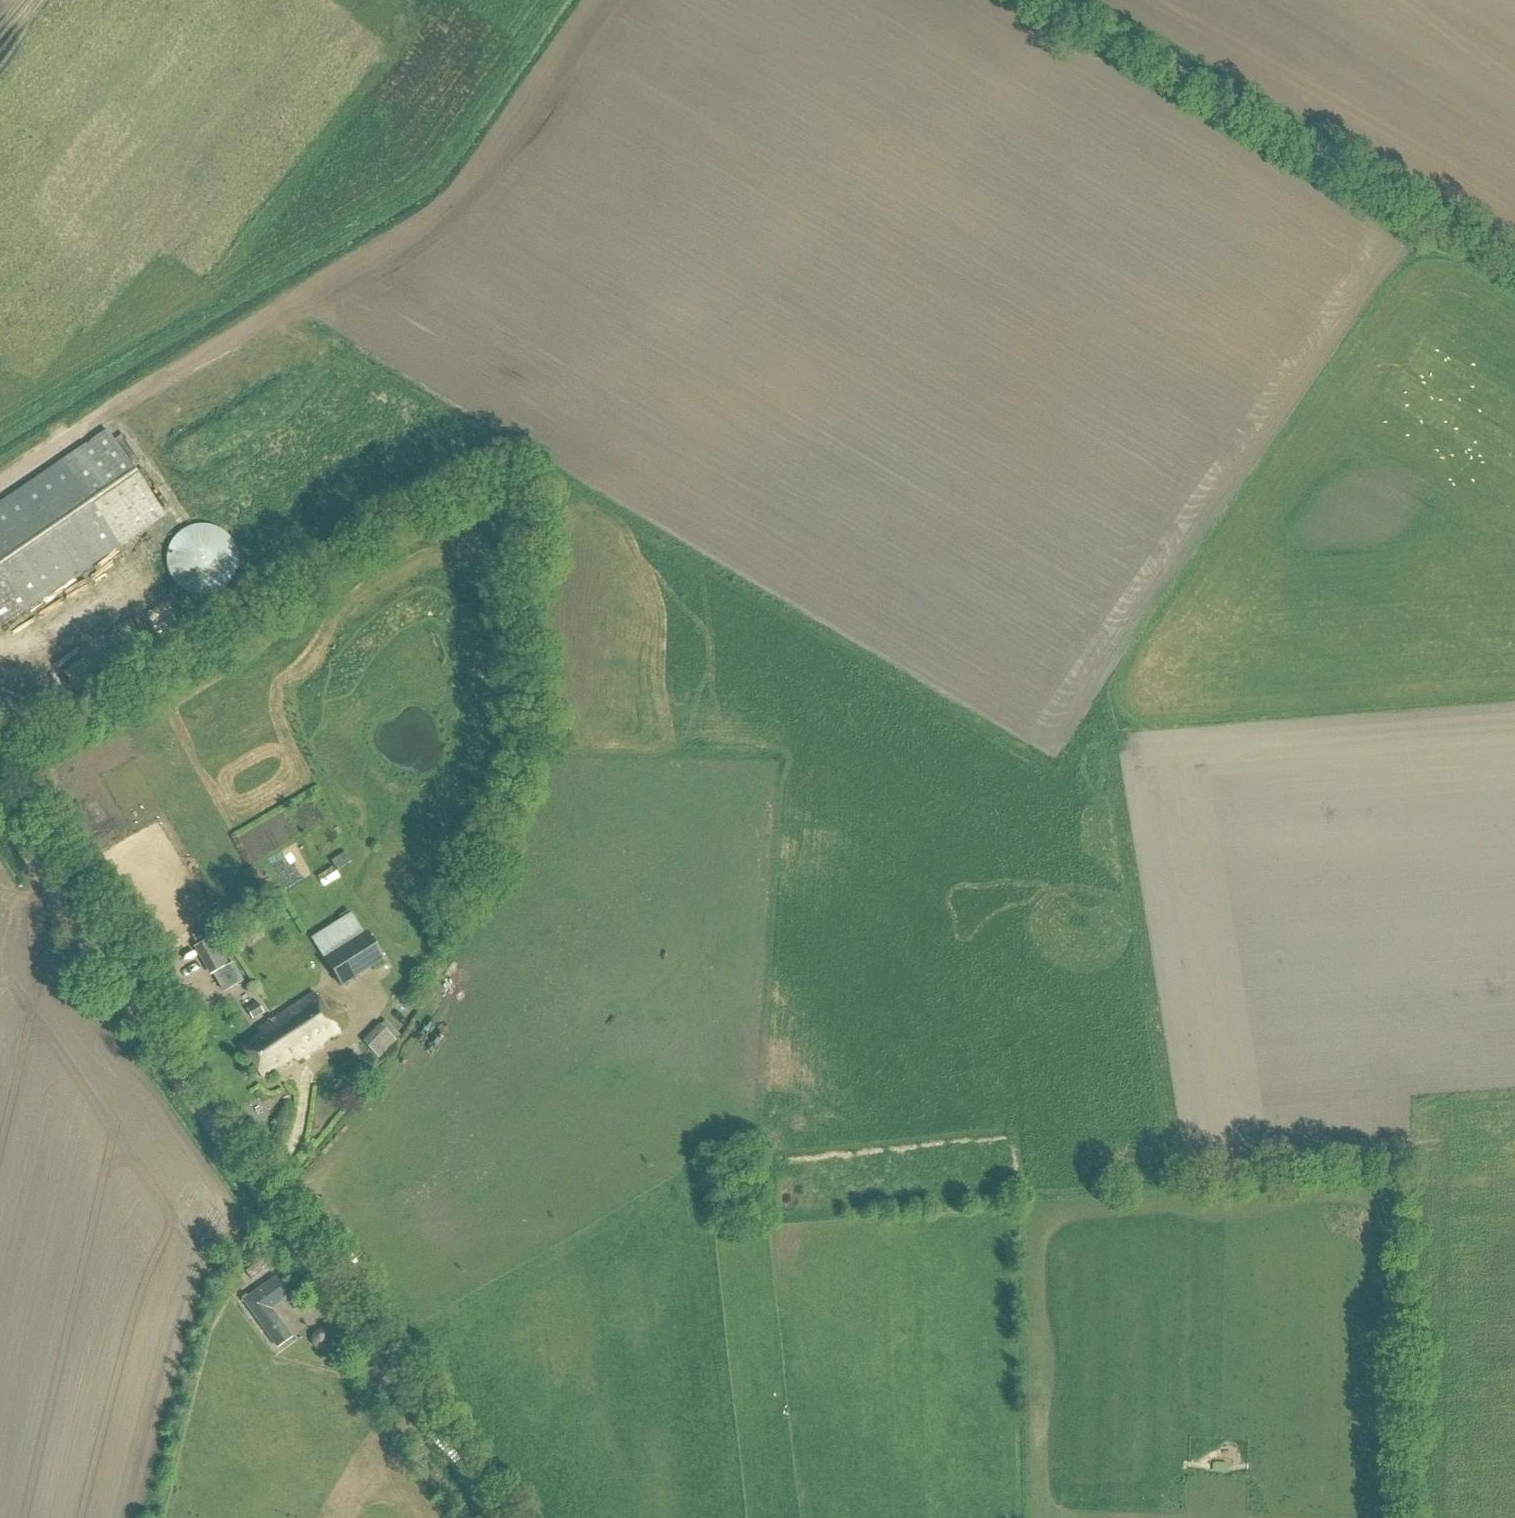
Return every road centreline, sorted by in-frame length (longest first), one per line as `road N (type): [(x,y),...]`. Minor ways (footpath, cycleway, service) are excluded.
road 1 (unclassified): [(498,1517),(255,1187),(0,809)]
road 2 (track): [(583,0),(447,206),(0,481)]

